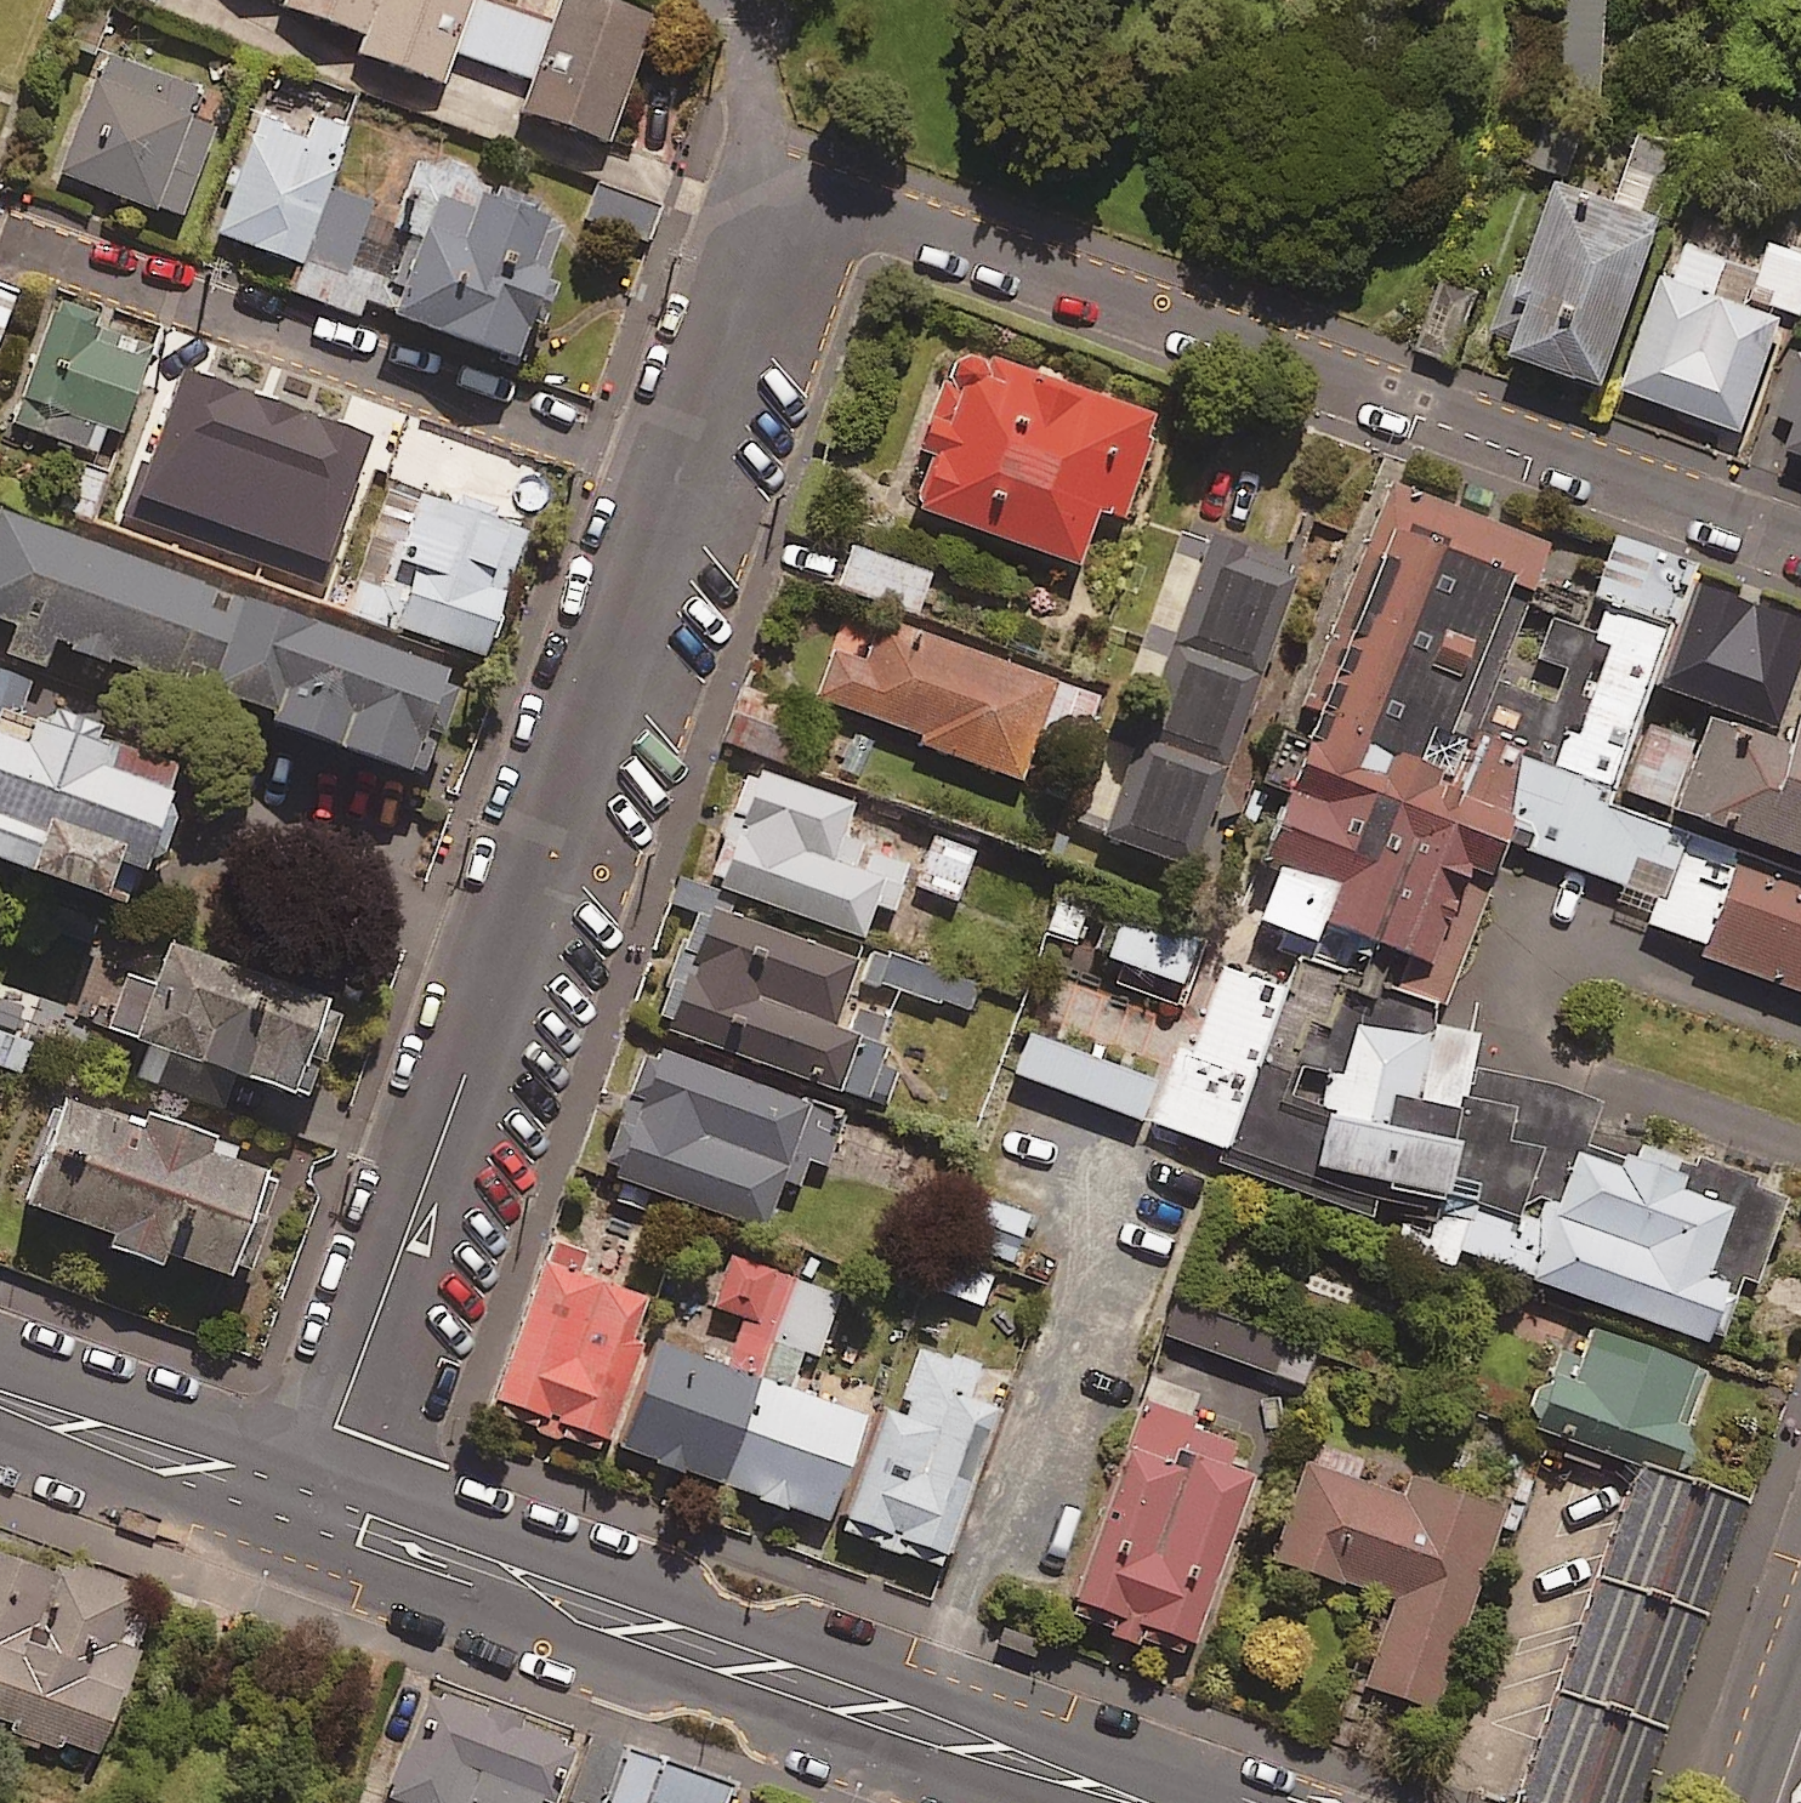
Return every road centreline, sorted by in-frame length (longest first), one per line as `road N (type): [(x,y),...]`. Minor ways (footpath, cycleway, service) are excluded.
road 1 (residential): [(1800,547),(783,176),(678,475)]
road 2 (residential): [(678,475),(303,1508)]
road 3 (tertiary): [(1132,1802),(303,1508)]
road 4 (residential): [(16,239),(678,475)]
road 5 (tertiary): [(303,1508),(0,1397)]

